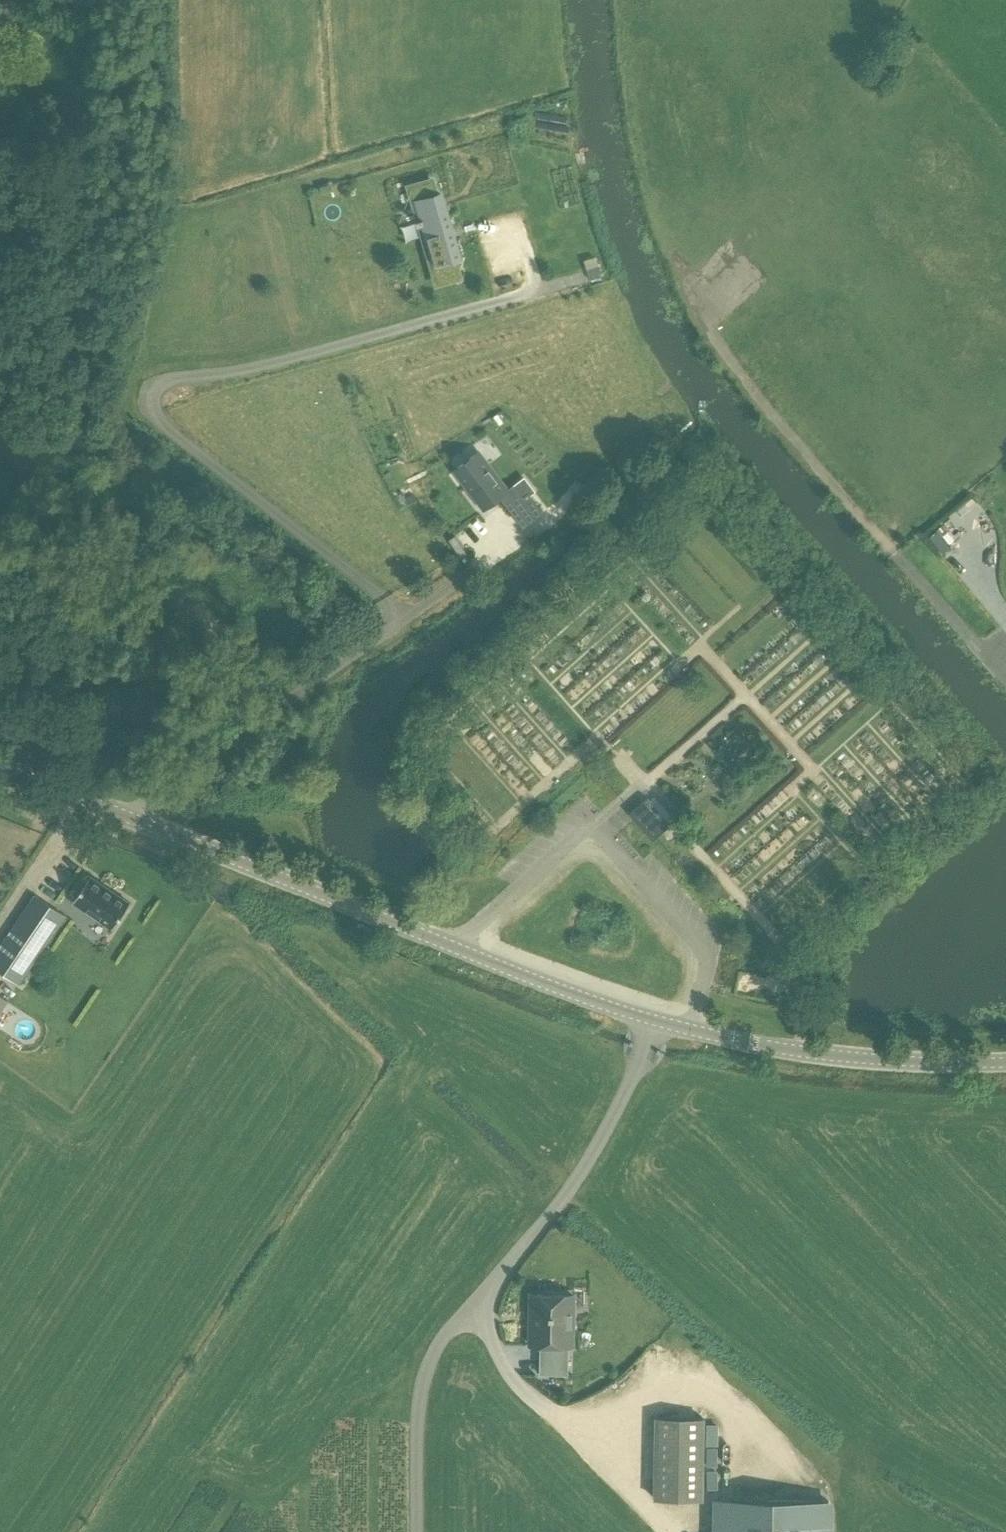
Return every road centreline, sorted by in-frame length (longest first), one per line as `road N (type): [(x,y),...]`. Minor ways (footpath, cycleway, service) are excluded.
road 1 (tertiary): [(142,825),(653,1021),(830,1055),(1005,1062)]
road 2 (unclassified): [(142,825),(155,799),(408,619)]
road 3 (tertiary): [(0,769),(142,825)]

